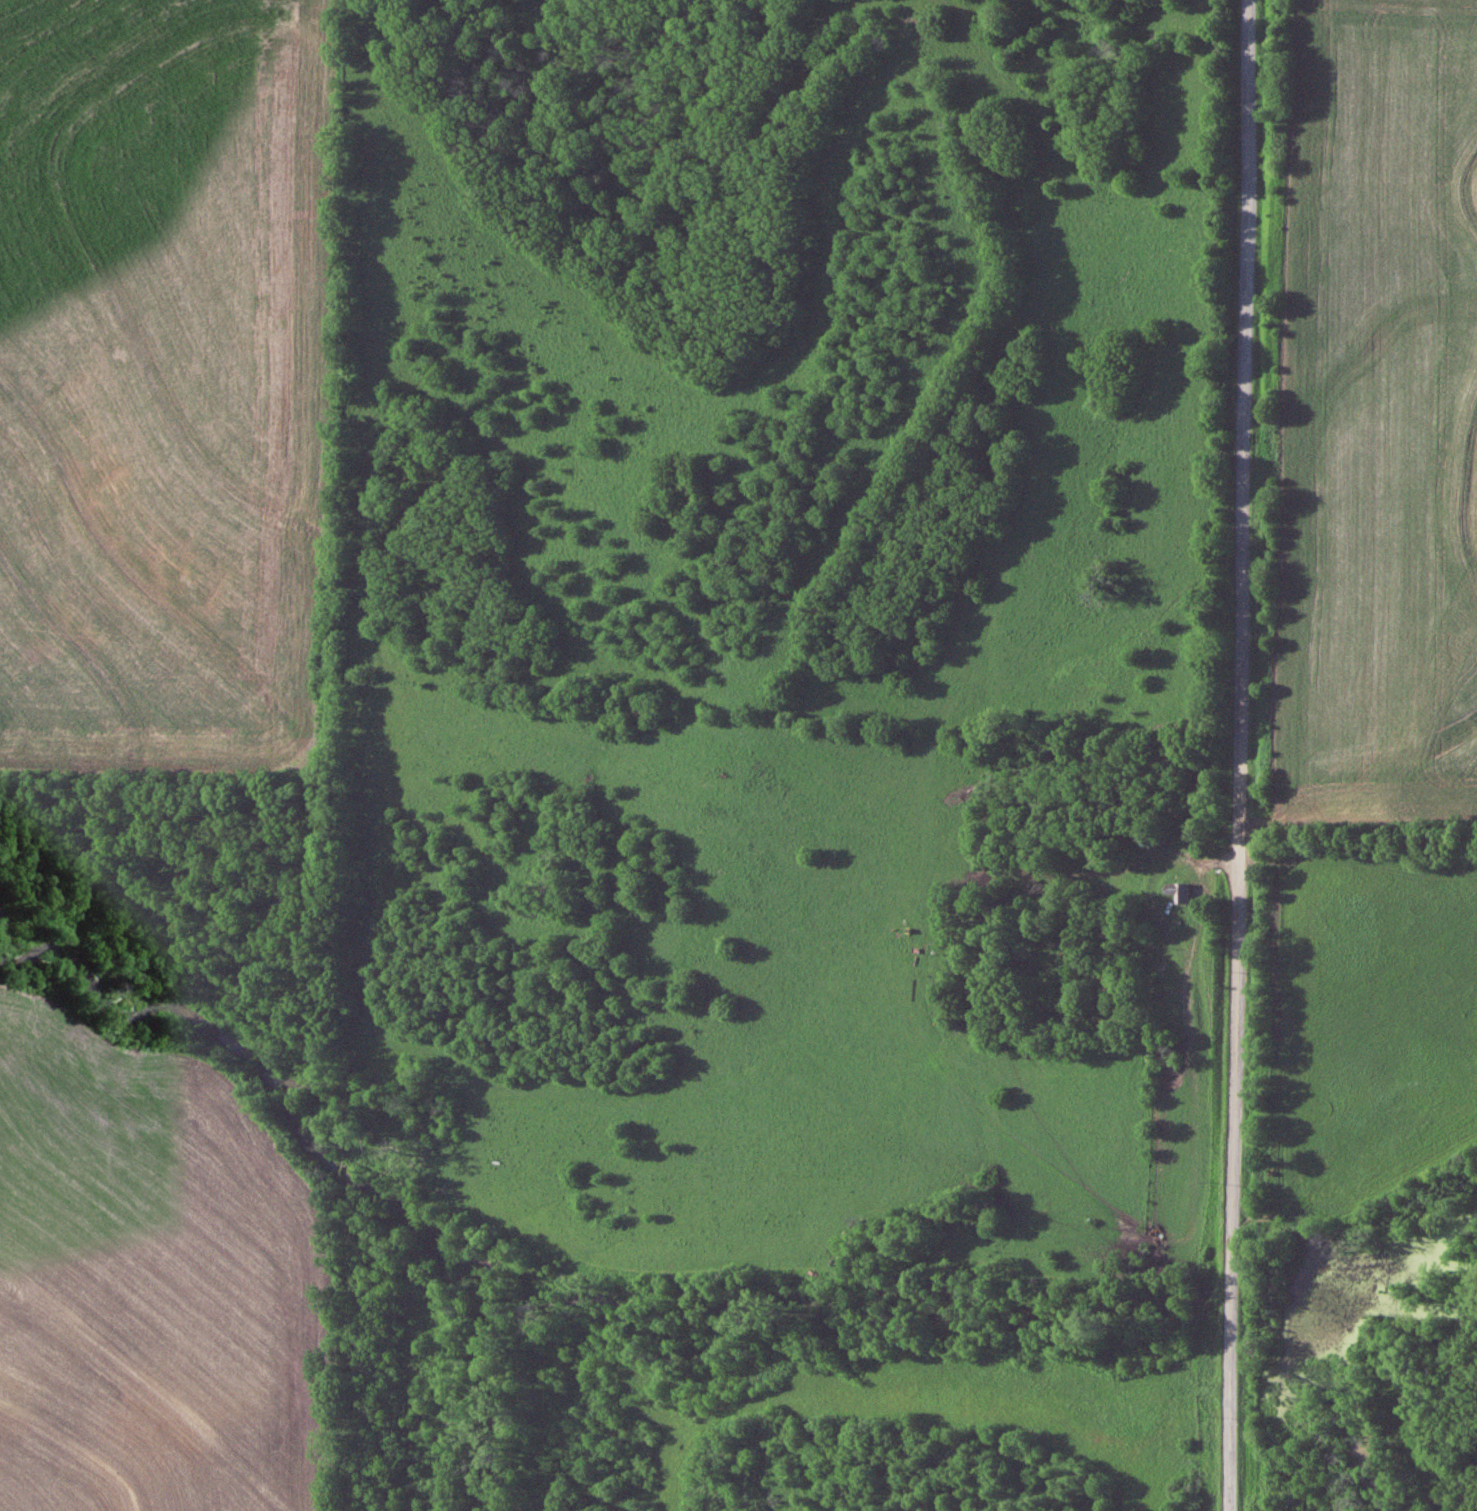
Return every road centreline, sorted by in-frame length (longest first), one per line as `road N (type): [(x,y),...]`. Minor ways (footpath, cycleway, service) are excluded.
road 1 (residential): [(1227,1510),(1244,0)]

